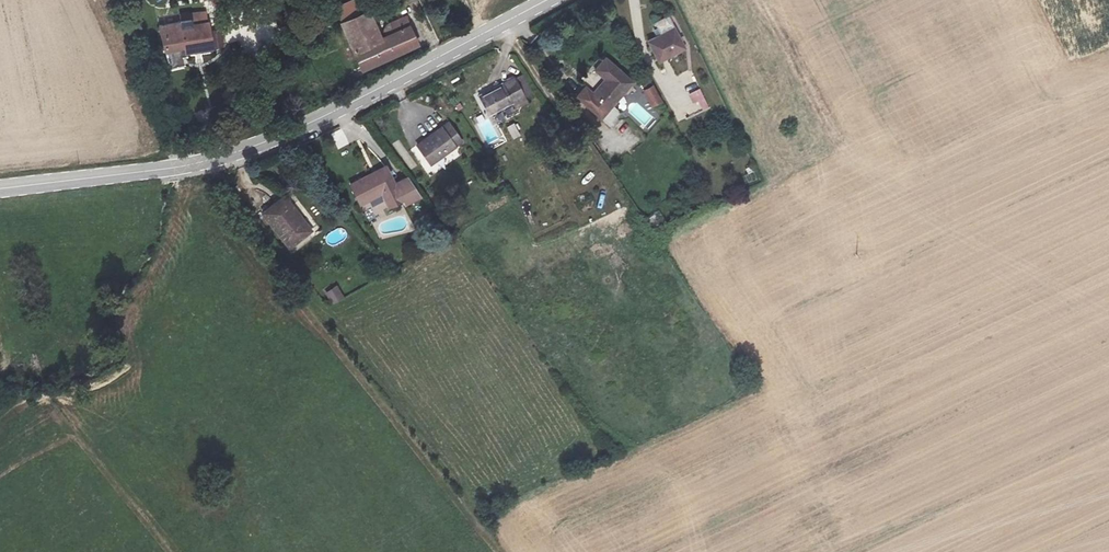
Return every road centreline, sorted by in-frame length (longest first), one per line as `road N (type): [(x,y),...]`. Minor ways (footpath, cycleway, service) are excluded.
road 1 (secondary): [(543,0),(242,150),(0,187)]

